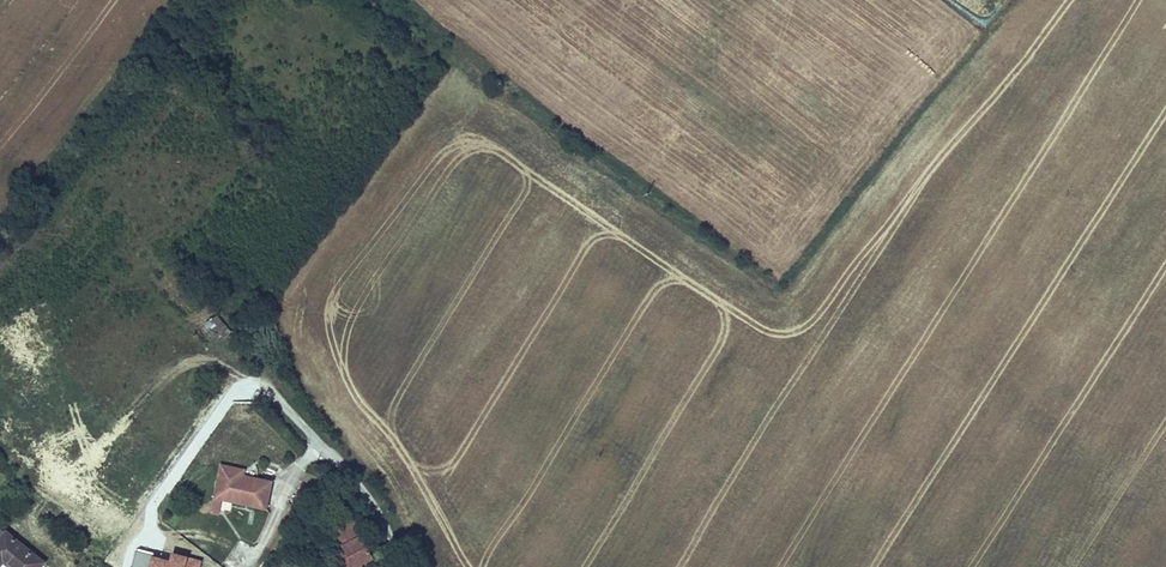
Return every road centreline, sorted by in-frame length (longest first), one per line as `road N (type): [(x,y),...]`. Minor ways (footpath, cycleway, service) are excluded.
road 1 (residential): [(252,386),(374,511),(389,566)]

